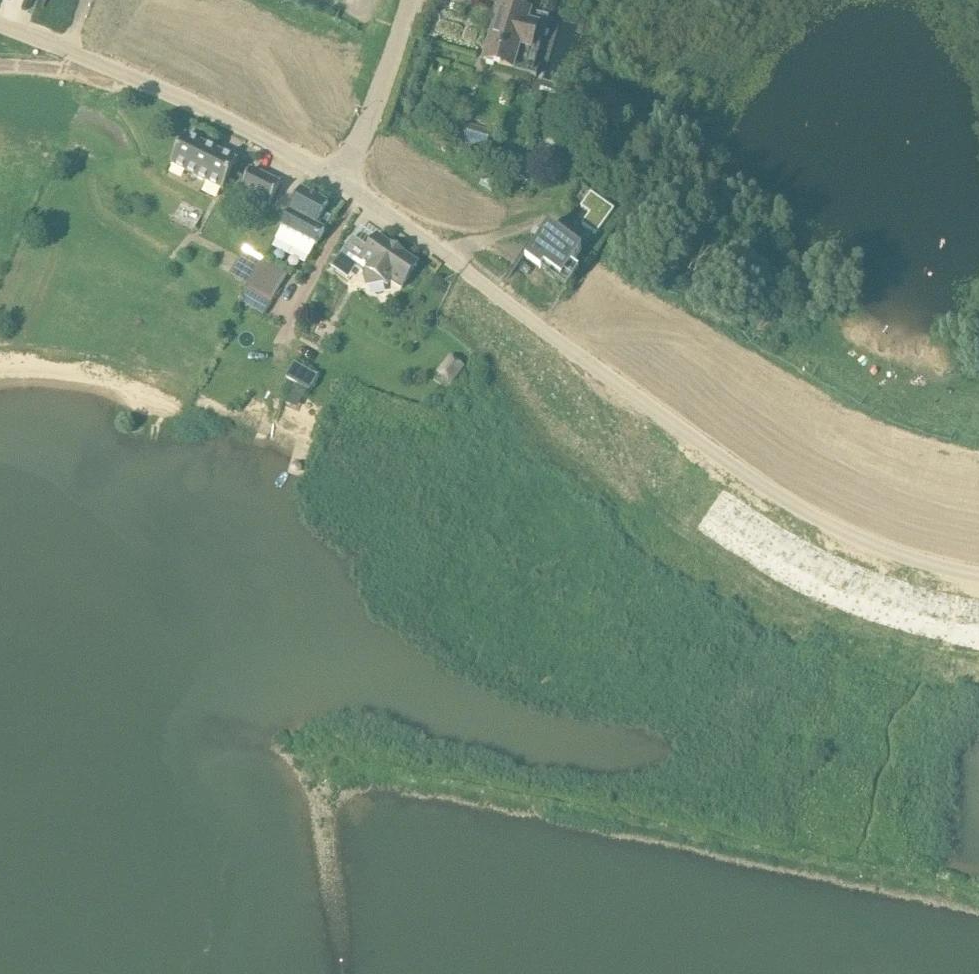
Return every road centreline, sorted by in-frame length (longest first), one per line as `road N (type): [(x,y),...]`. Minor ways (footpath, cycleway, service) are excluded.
road 1 (unclassified): [(978,575),(879,548),(759,485),(337,181)]
road 2 (unclassified): [(337,181),(111,70),(0,27)]
road 3 (unclassified): [(337,181),(369,120),(410,0)]

